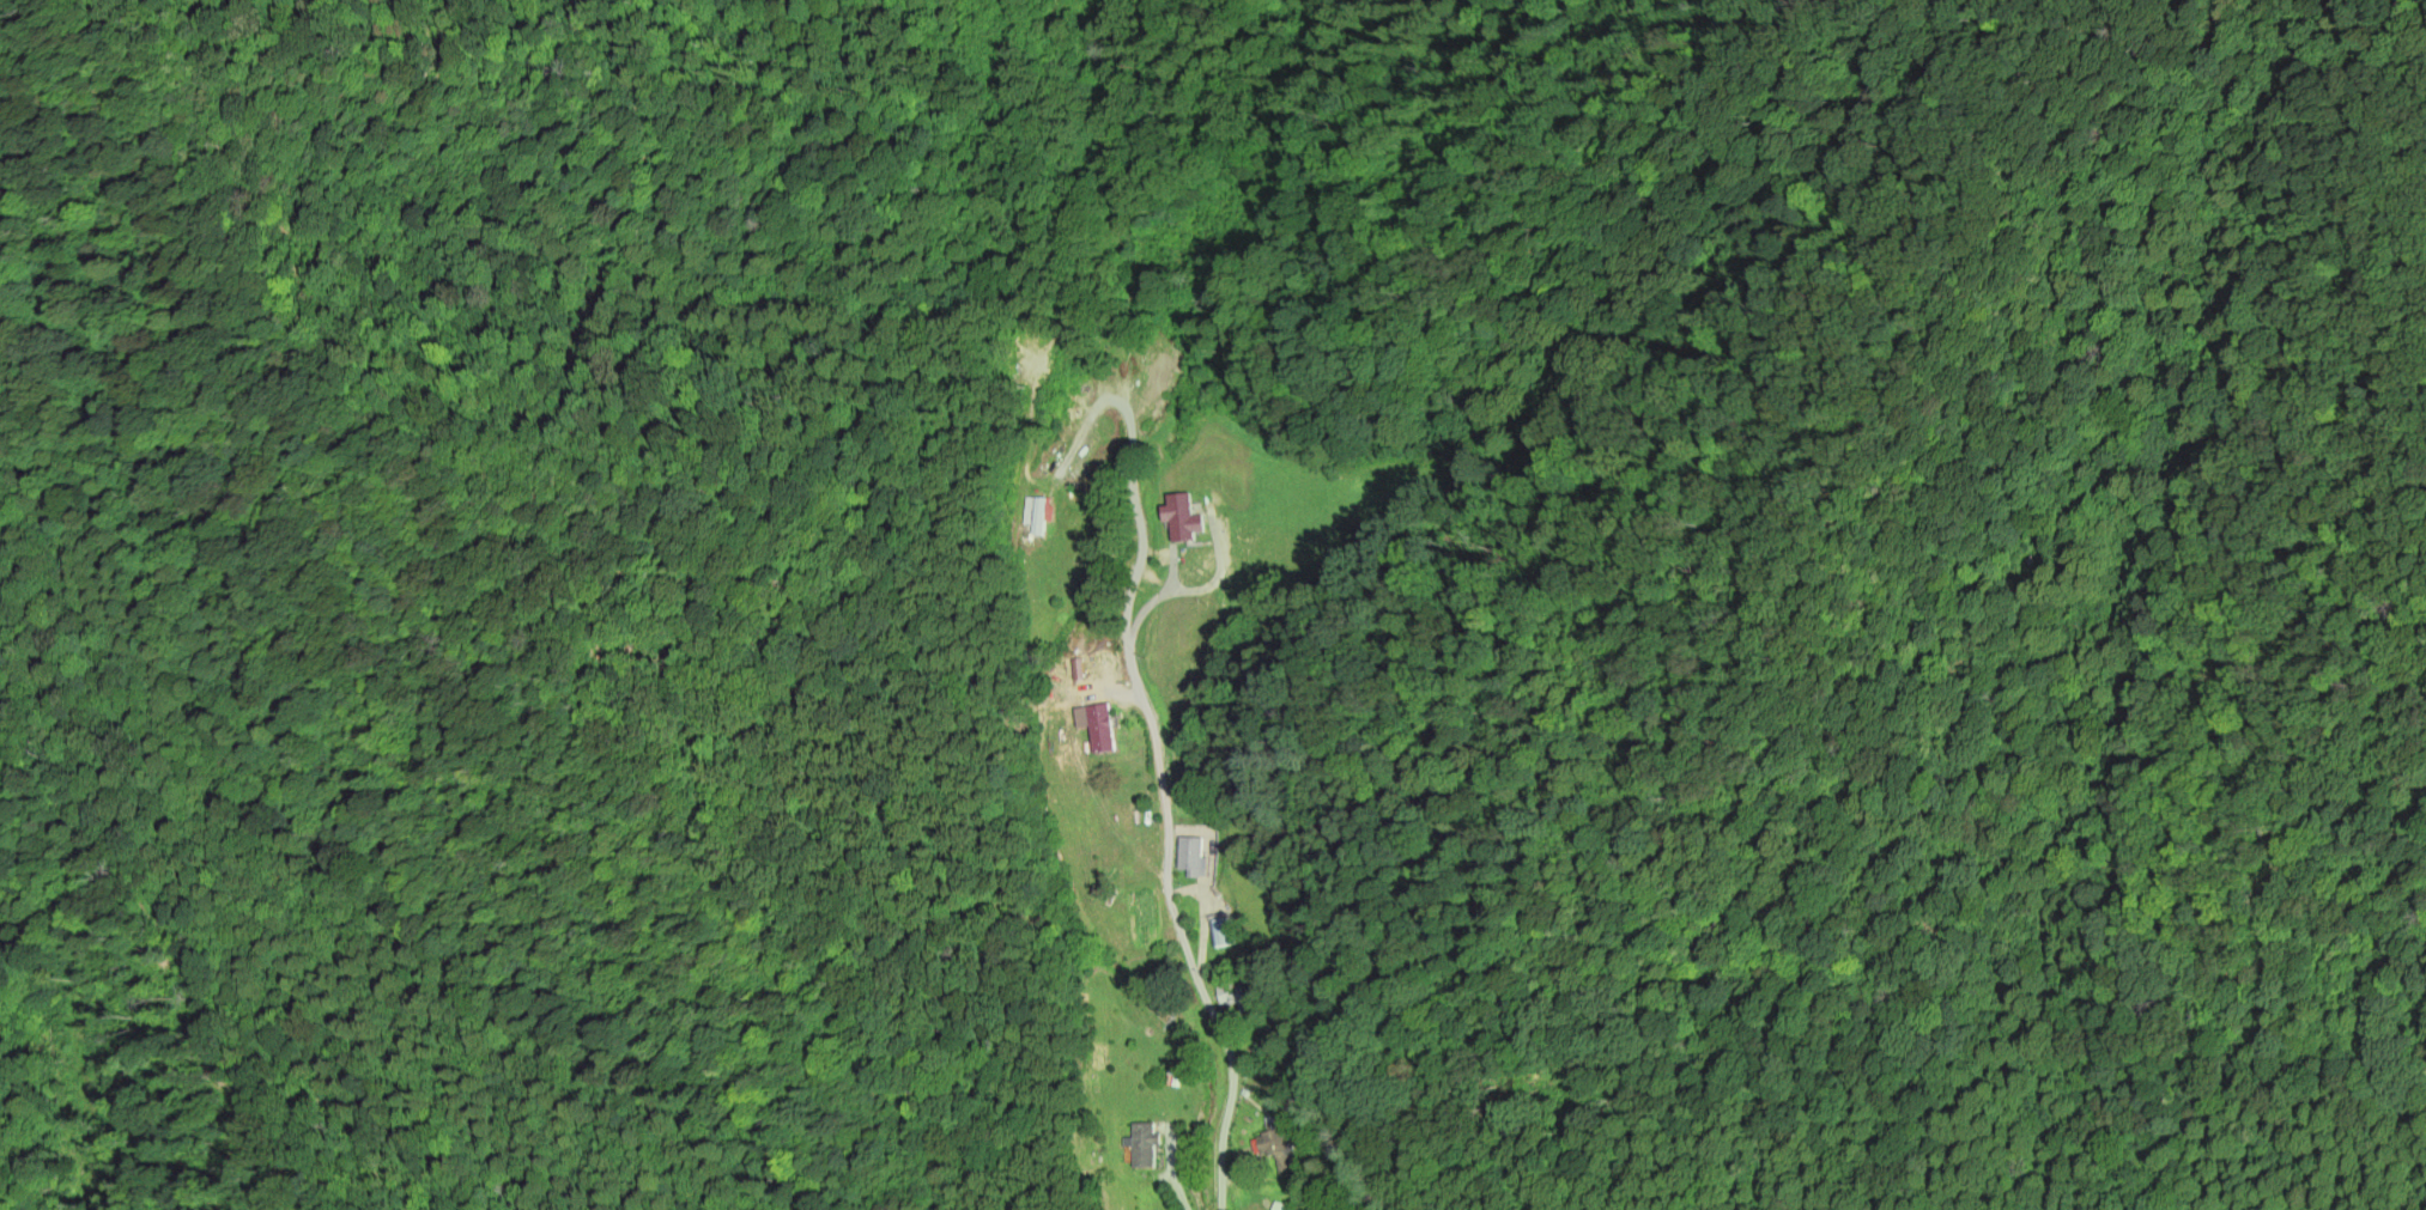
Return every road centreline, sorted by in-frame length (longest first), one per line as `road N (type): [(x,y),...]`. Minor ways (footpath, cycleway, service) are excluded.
road 1 (residential): [(1221,1209),(1219,1126),(1231,1094),(1231,1054),(1171,910),(1153,730),(1123,639),(1141,558),(1132,432),(1120,406),(1086,419),(1057,454),(1049,482)]

